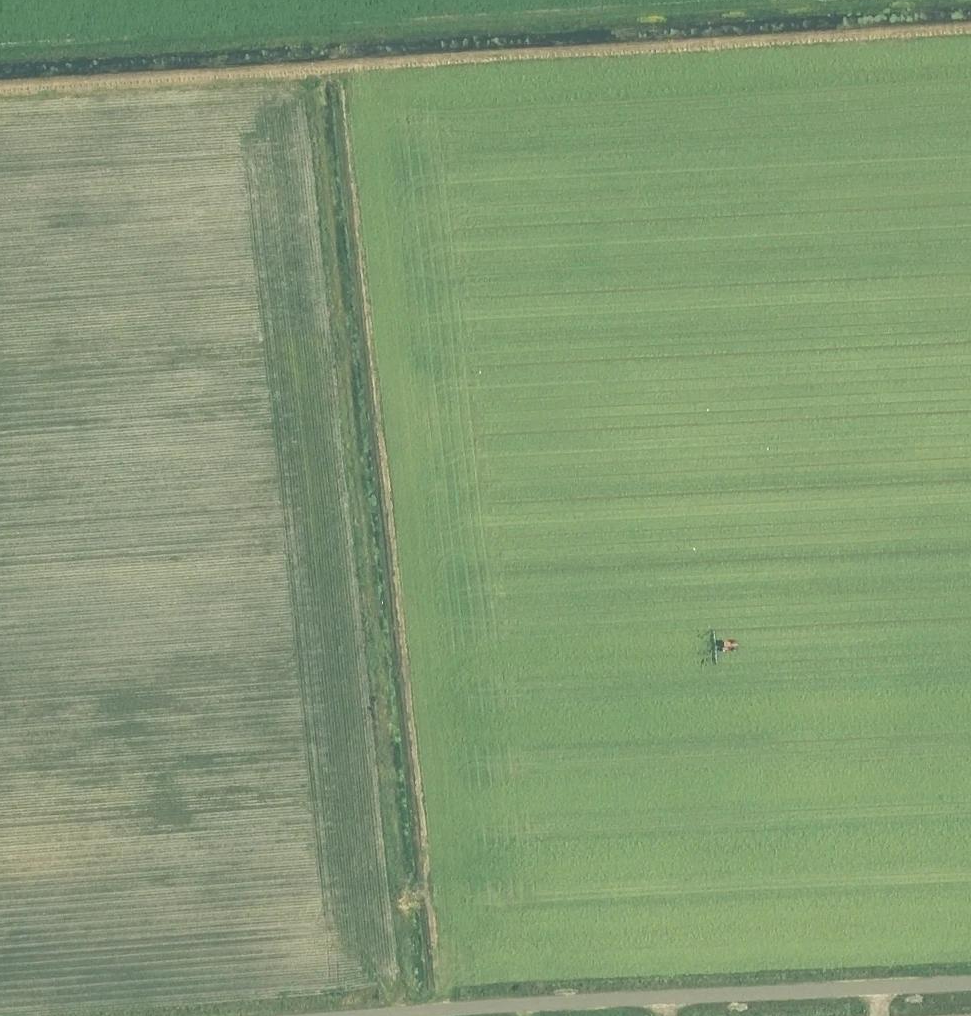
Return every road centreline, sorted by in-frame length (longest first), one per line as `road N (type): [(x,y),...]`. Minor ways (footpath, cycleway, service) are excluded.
road 1 (unclassified): [(376,1015),(970,987)]

